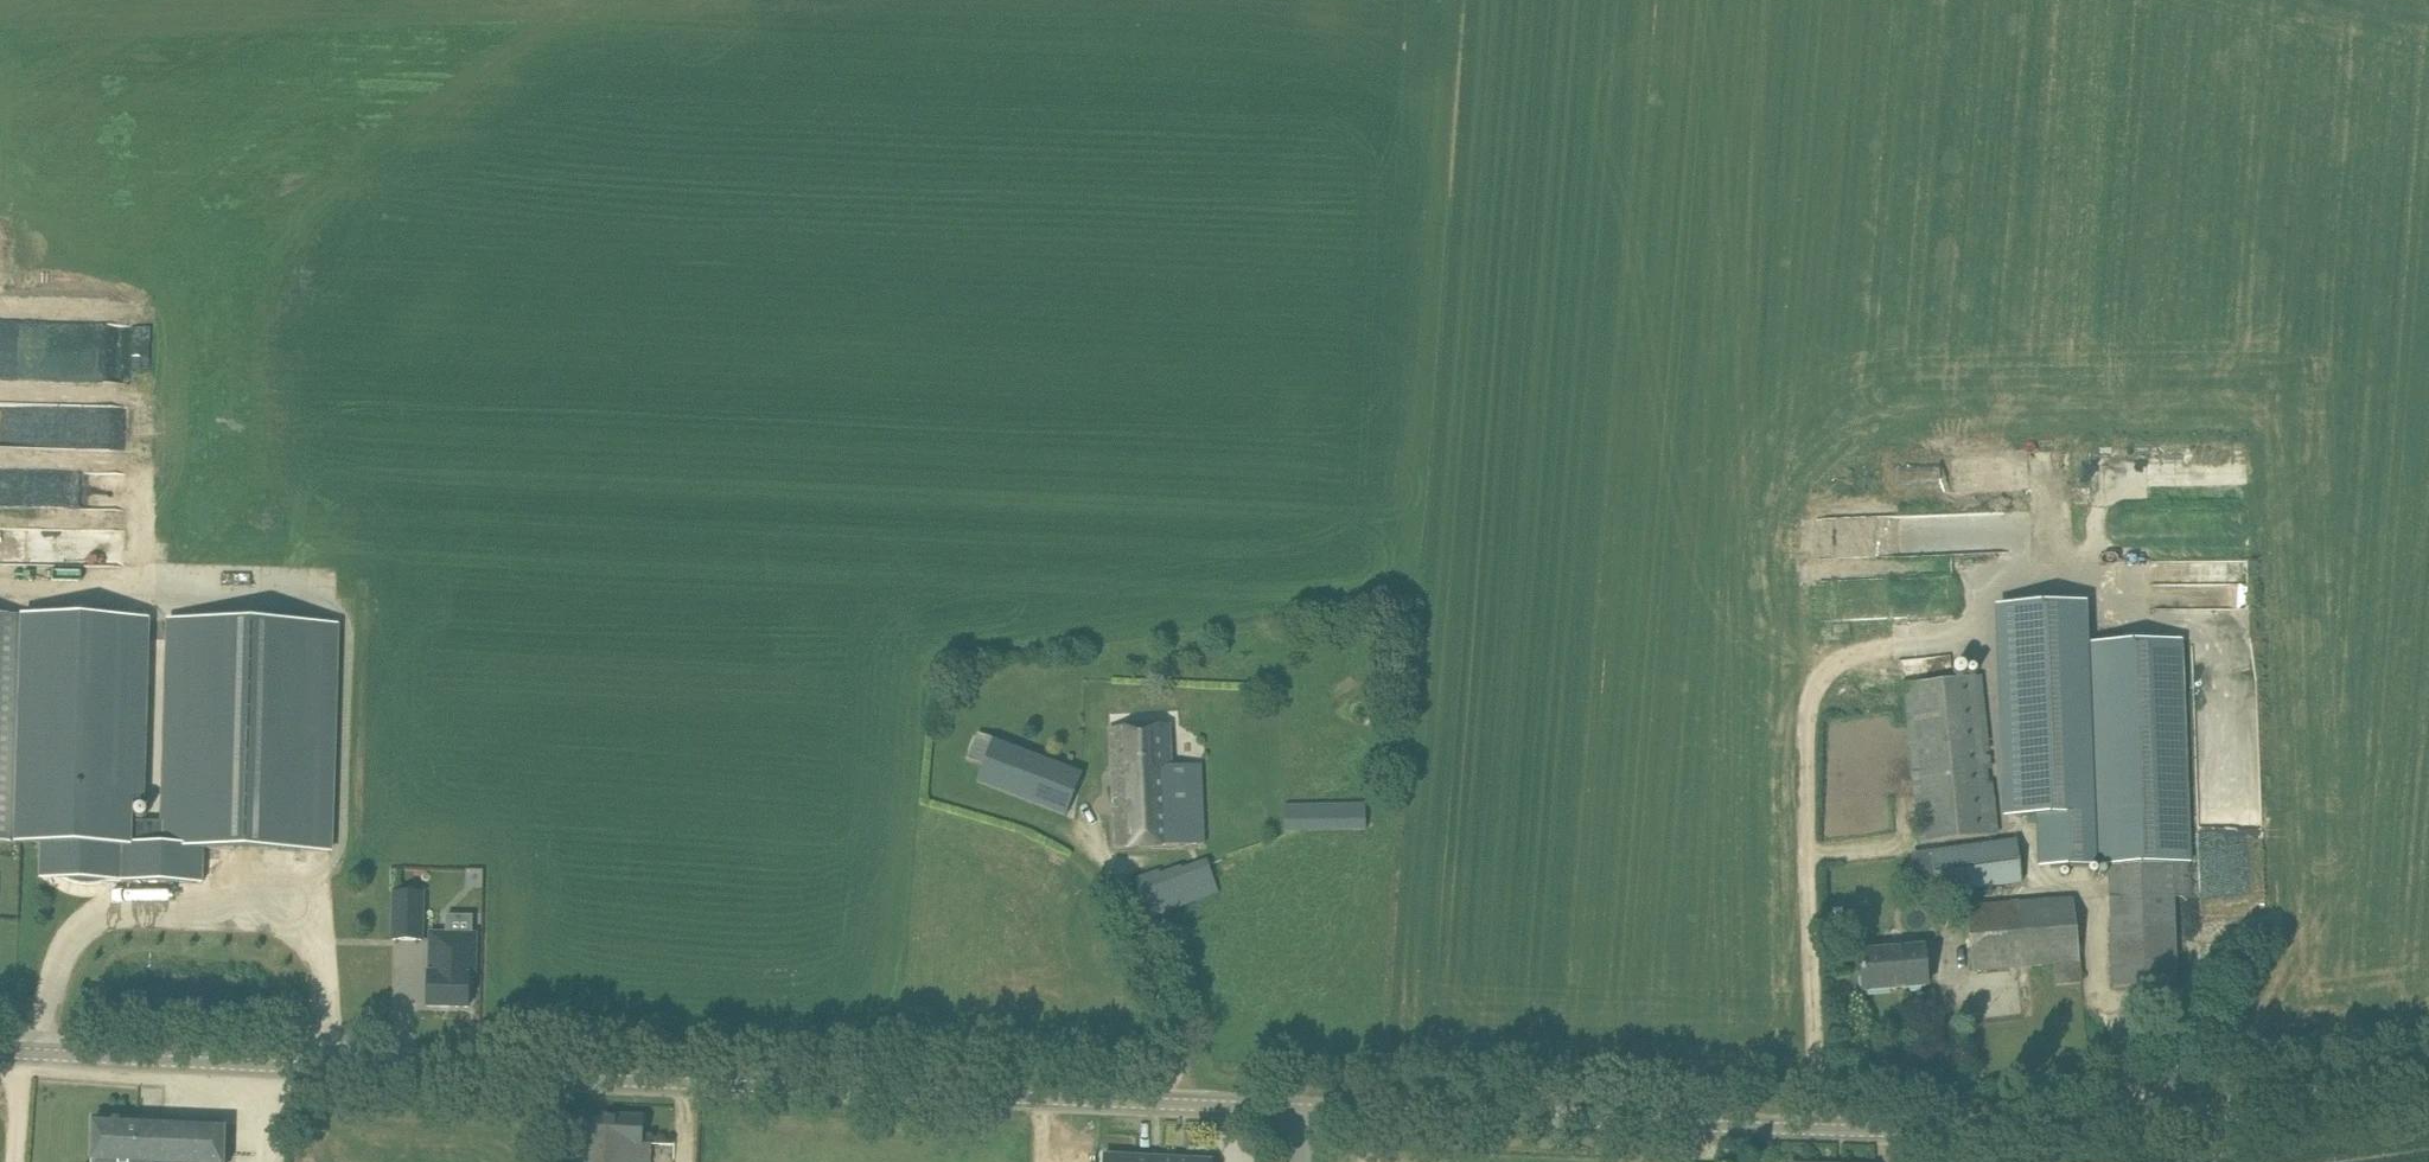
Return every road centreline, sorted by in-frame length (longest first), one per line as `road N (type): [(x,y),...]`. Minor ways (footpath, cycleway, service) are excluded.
road 1 (tertiary): [(2428,1063),(2098,1119),(1980,1125),(0,1045)]

